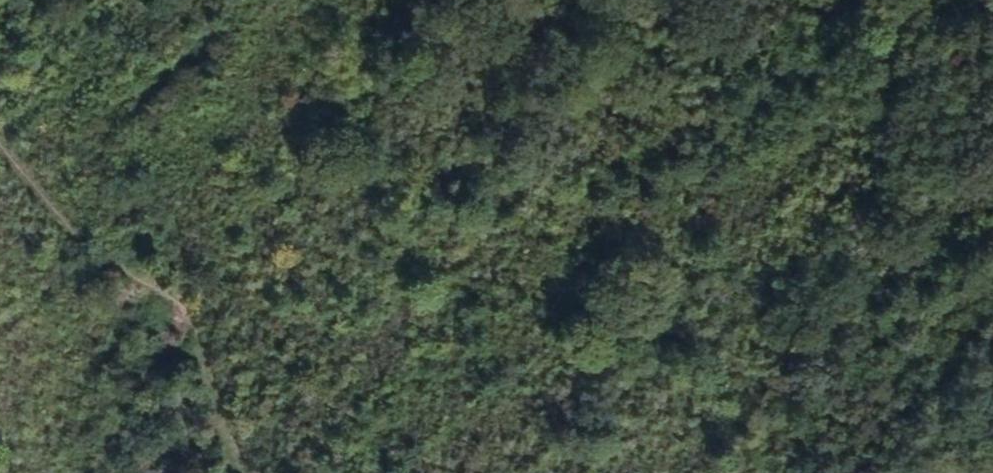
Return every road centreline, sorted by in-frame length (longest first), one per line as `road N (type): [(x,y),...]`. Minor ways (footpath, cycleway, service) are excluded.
road 1 (track): [(0,139),(96,266),(186,302),(219,364),(255,472)]

